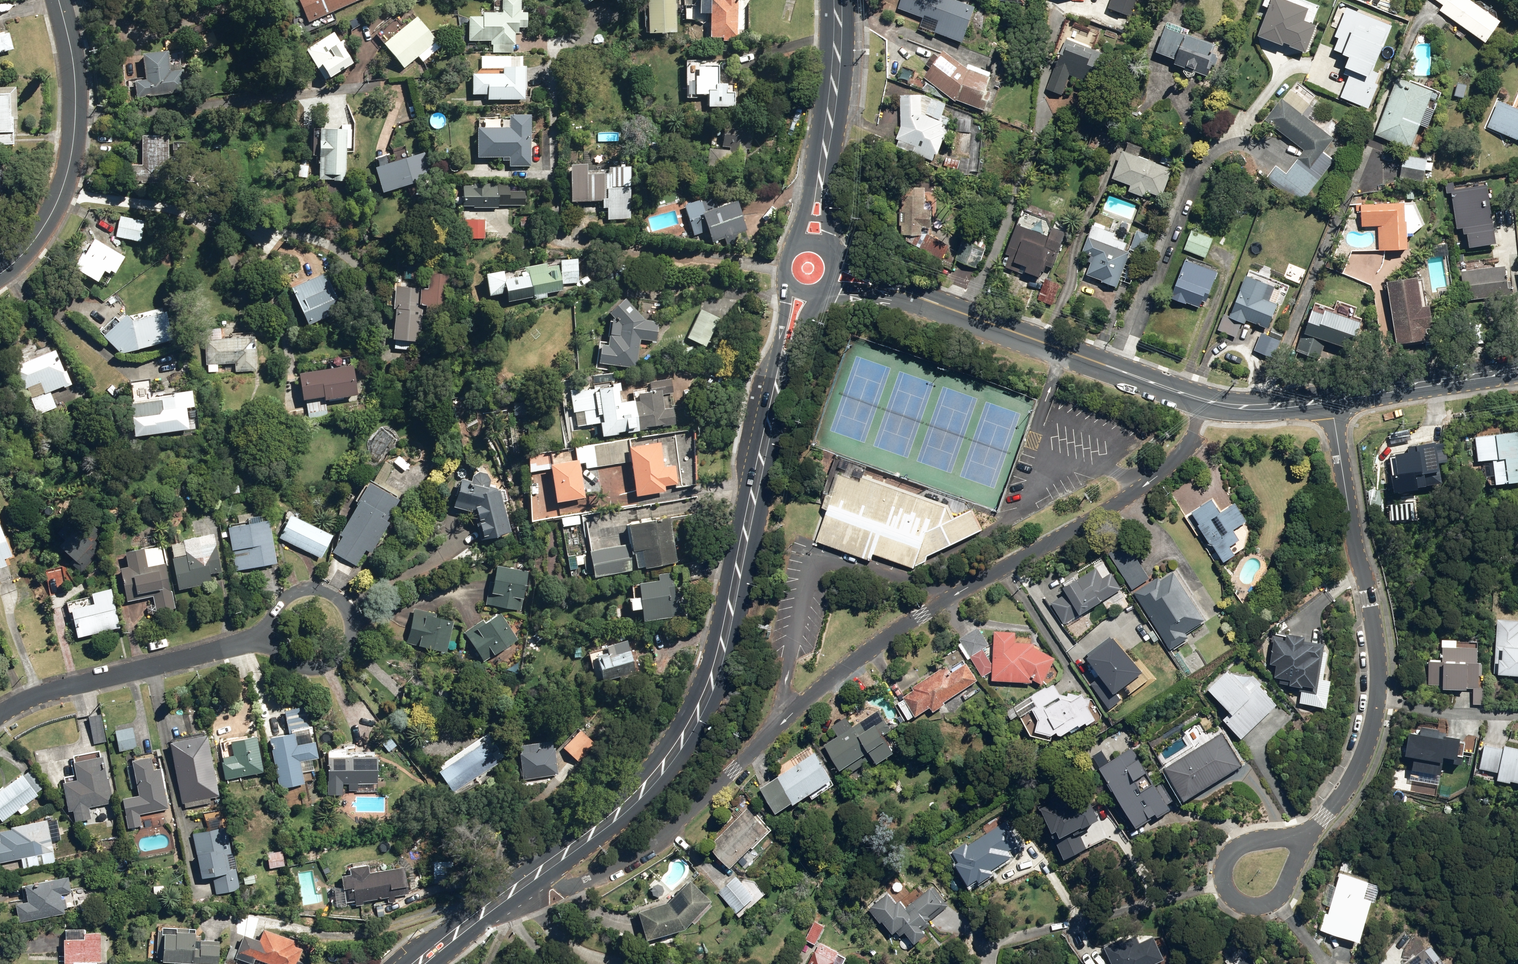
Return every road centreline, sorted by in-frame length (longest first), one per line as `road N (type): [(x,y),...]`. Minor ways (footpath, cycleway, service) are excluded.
road 1 (tertiary): [(1205,400),(1176,461),(1083,527),(921,615),(806,699),(668,833),(585,882),(542,874)]
road 2 (secondary): [(542,874),(642,791),(682,744),(714,685),(785,364)]
road 3 (residential): [(1330,400),(1380,691),(1350,784),(1305,836)]
road 4 (tertiary): [(1205,400),(888,289)]
road 5 (residential): [(0,277),(51,217),(67,174),(75,80),(59,0)]
road 6 (residential): [(270,641),(66,692),(0,716)]
road 7 (tertiary): [(1517,369),(1330,400)]
road 8 (secondary): [(821,176),(837,0)]
road 9 (residential): [(1272,902),(1252,906),(1230,895),(1227,856),(1250,841),(1305,836)]
road 10 (residential): [(270,641),(279,605),(301,592),(327,596),(349,626)]
road 11 (tertiary): [(1330,400),(1259,407),(1205,400)]
road 12 (residential): [(349,626),(335,663),(310,672),(284,664),(270,641)]

